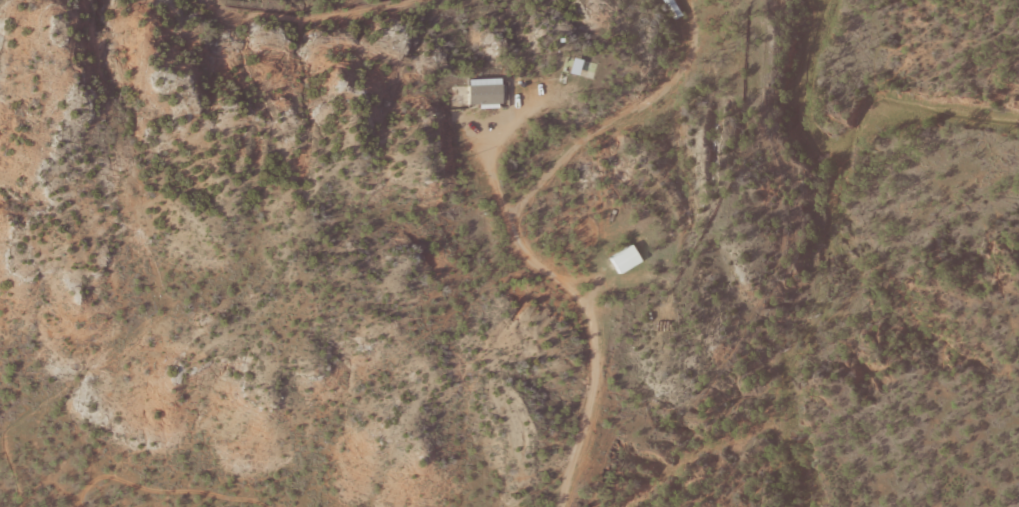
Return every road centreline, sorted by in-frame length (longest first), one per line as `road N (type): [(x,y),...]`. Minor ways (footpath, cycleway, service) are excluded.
road 1 (residential): [(660,0),(657,71),(566,172),(581,371),(541,442),(538,506)]

